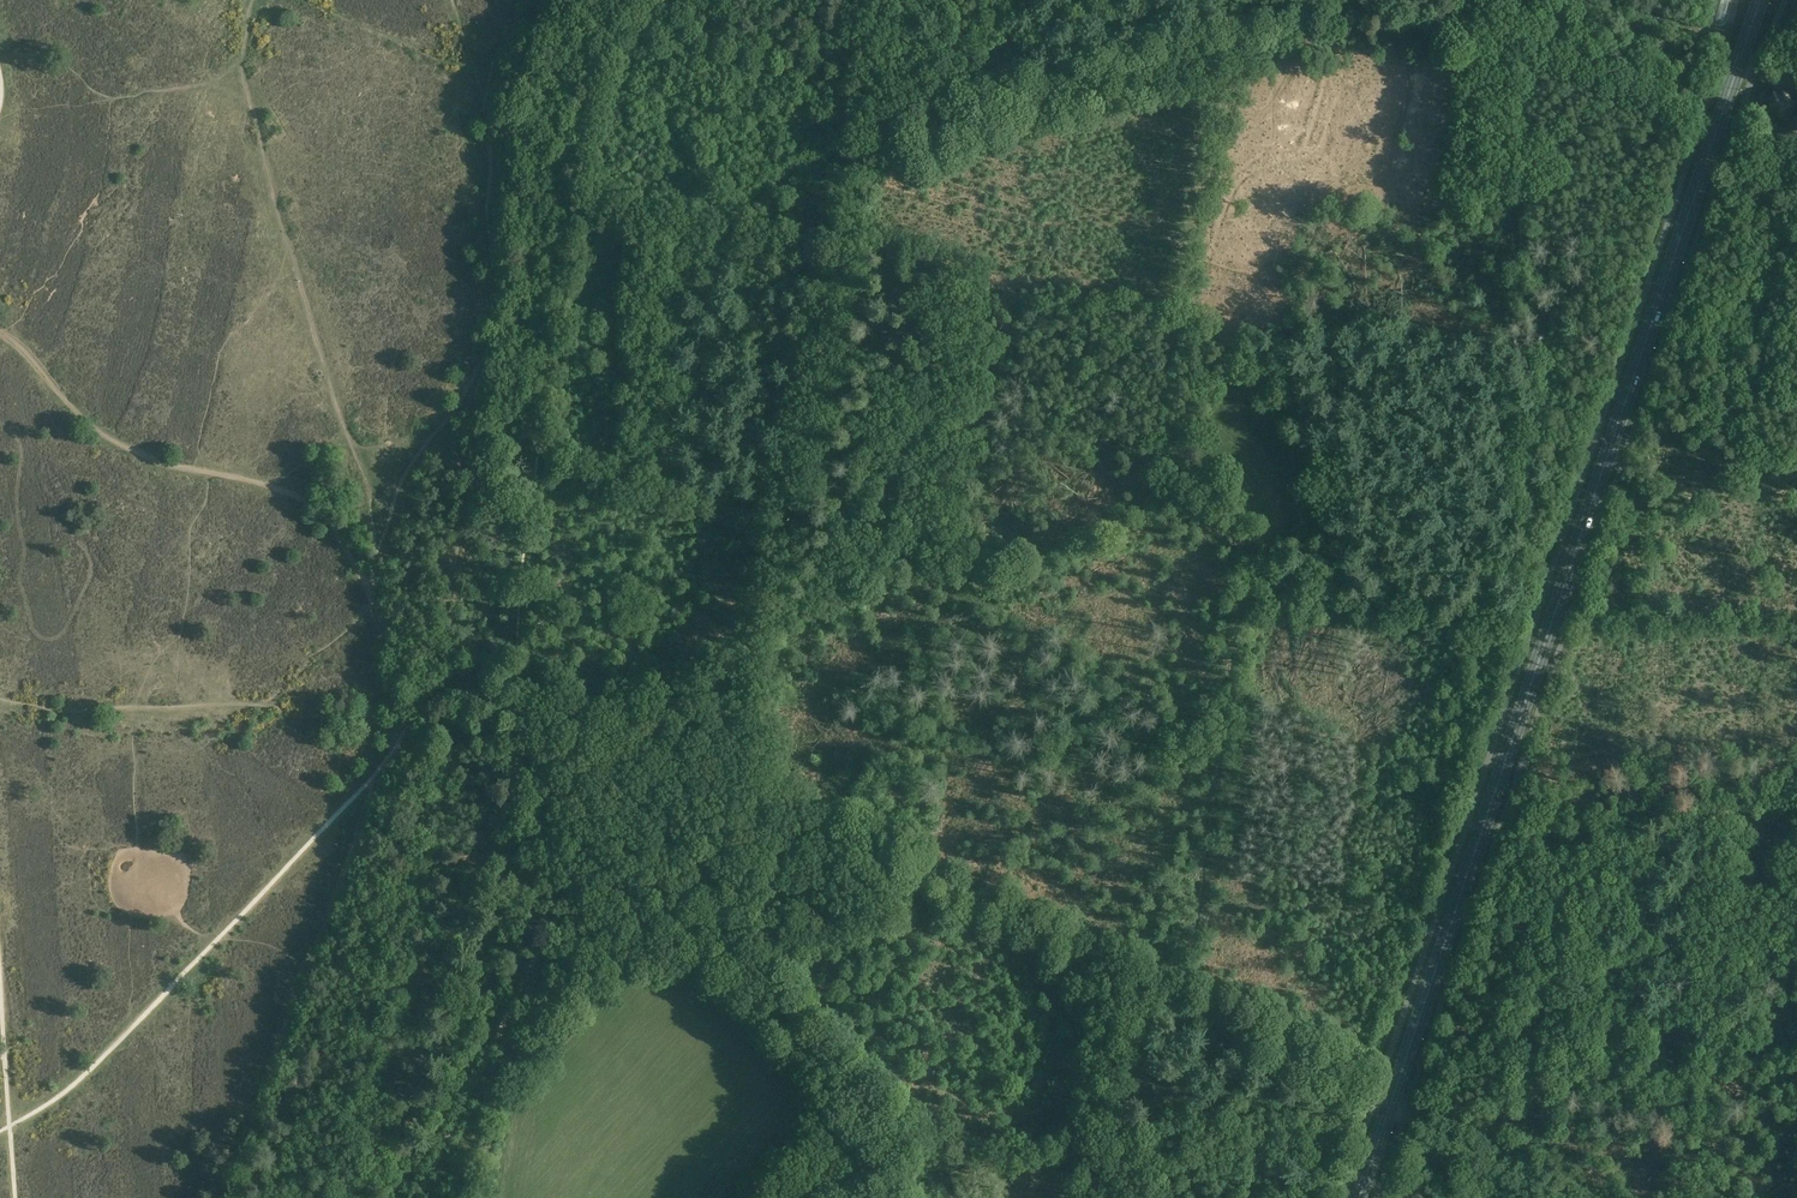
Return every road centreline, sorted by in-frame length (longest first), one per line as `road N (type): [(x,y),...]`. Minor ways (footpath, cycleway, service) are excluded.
road 1 (primary): [(1359,1197),(1760,0)]
road 2 (track): [(995,0),(873,144),(743,652),(693,704),(651,727)]
road 3 (track): [(530,967),(415,1197)]
road 4 (track): [(640,756),(530,967)]

